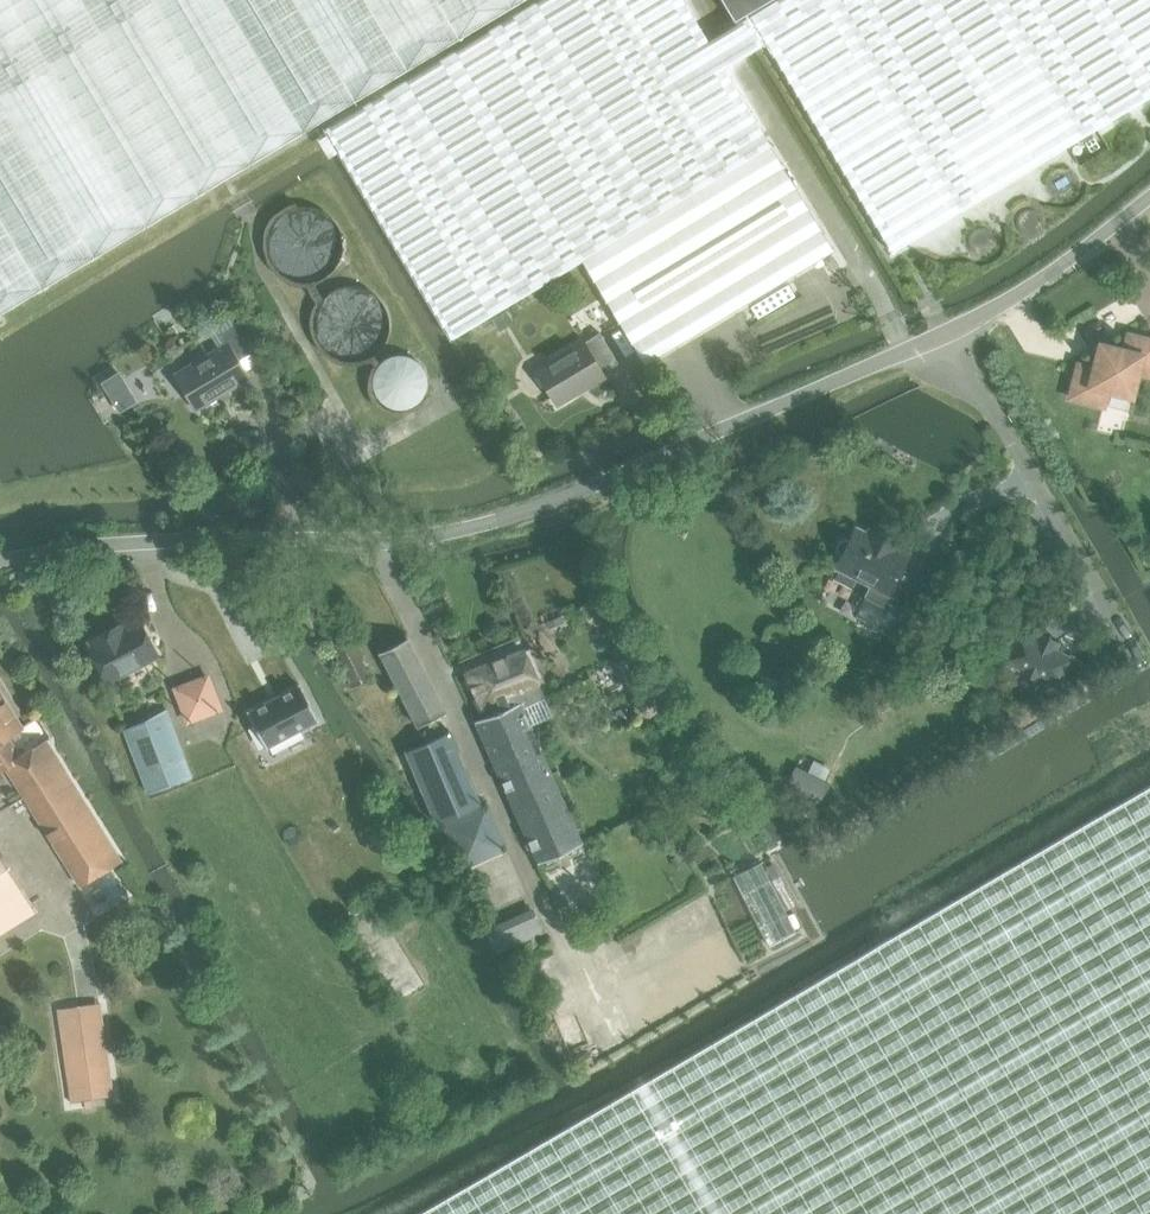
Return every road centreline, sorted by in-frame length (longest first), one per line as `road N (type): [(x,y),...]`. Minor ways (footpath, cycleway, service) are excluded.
road 1 (unclassified): [(0,560),(104,543),(381,541),(539,509),(932,341),(1042,279),(1149,196)]

